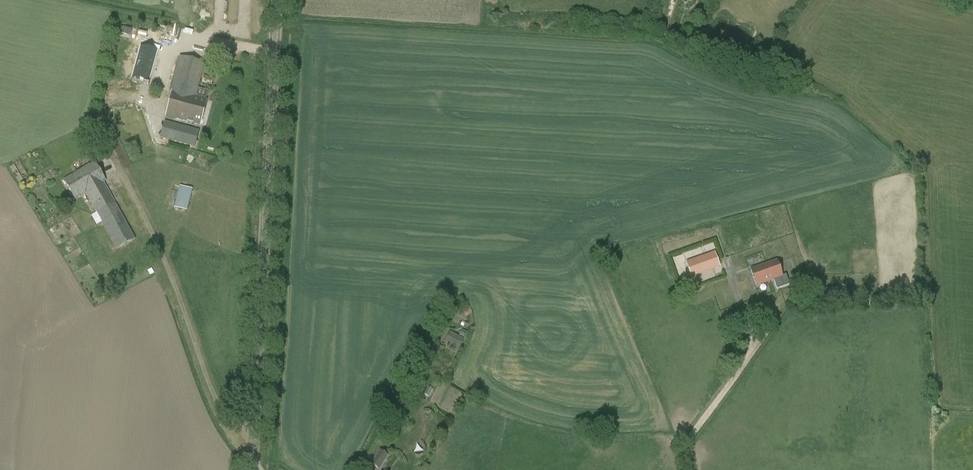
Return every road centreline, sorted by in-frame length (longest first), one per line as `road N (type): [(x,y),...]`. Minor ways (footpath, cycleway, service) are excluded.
road 1 (tertiary): [(252,469),(277,0)]

